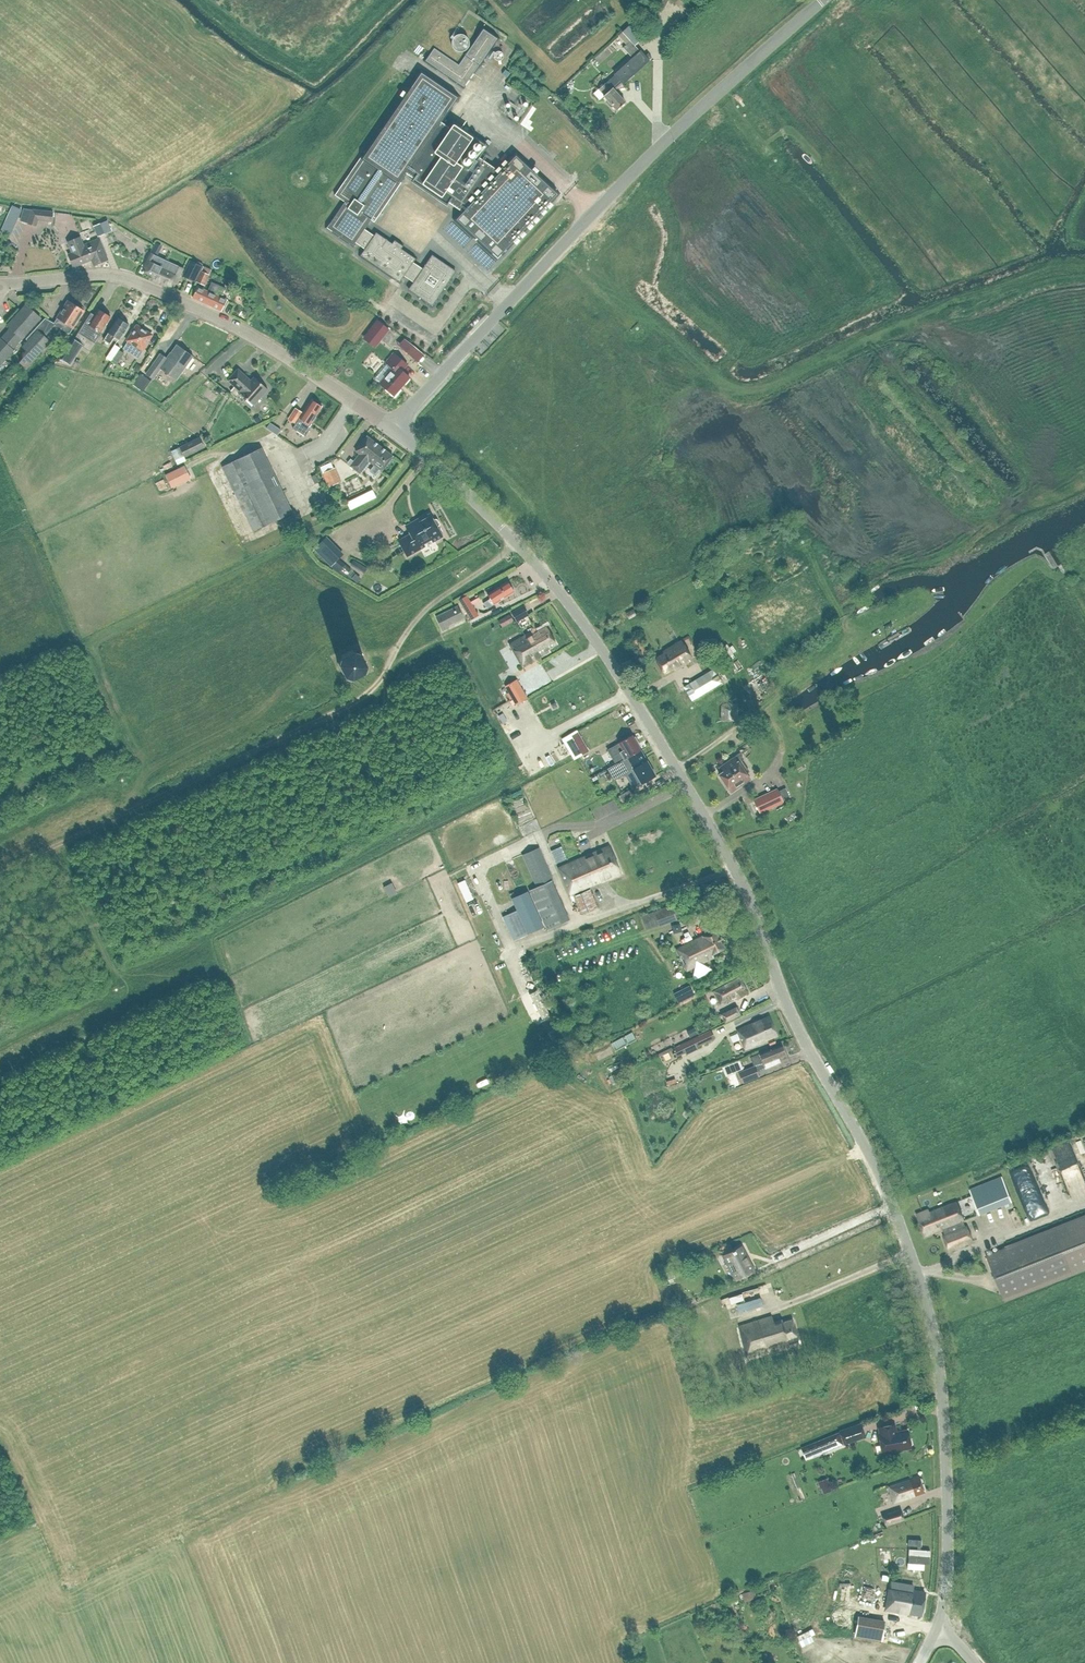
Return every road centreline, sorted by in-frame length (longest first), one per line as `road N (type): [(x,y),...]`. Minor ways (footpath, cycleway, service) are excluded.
road 1 (tertiary): [(945,1624),(937,1351),(872,1158),(803,1036),(735,868),(591,633),(502,528),(393,430)]
road 2 (tertiary): [(393,430),(630,174),(821,0)]
road 3 (tertiary): [(393,430),(251,335),(139,283),(97,275),(1,283)]
road 4 (track): [(391,662),(429,607),(500,554)]

